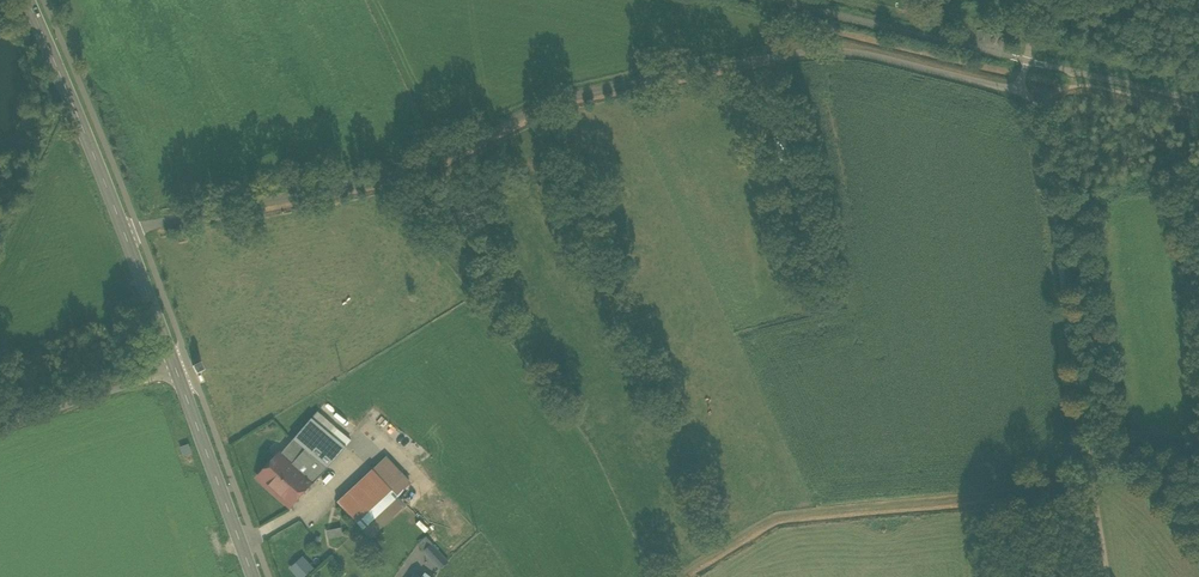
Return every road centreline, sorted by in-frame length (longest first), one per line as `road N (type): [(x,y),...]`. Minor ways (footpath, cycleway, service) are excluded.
road 1 (track): [(1021,90),(860,54),(799,53),(554,102),(423,172),(124,232)]
road 2 (track): [(1021,90),(1037,109),(1106,576)]
road 3 (track): [(675,576),(777,516),(1077,489),(1089,476)]
road 4 (tertiary): [(27,0),(175,368)]
road 5 (tertiary): [(175,368),(253,576)]
road 6 (residential): [(175,368),(0,427)]

